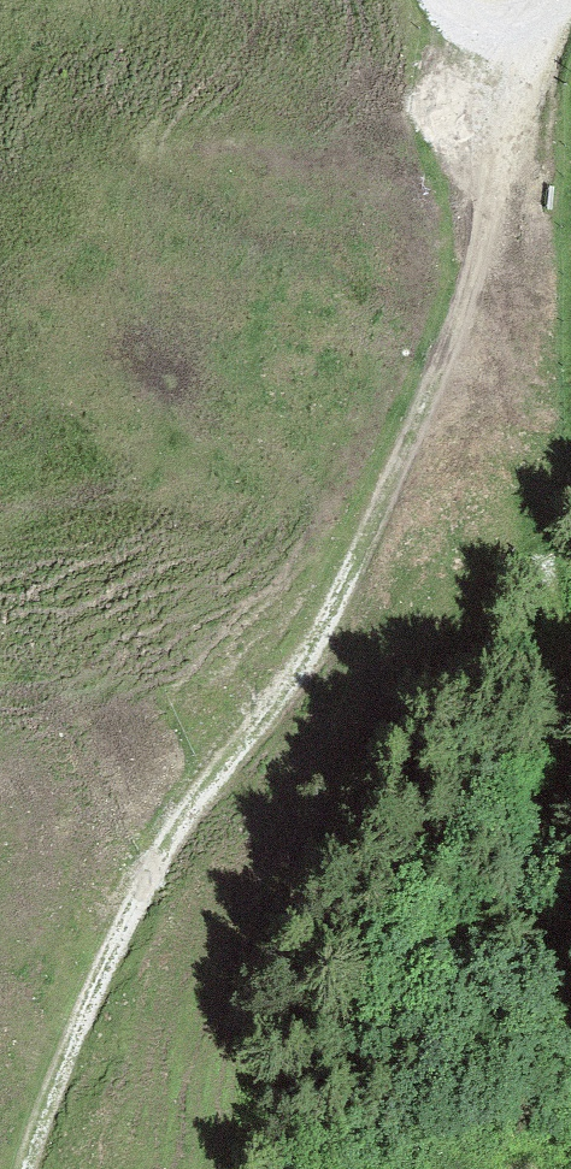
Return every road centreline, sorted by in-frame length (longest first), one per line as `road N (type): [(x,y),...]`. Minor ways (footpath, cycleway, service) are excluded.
road 1 (track): [(35,1168),(81,1027),(372,534),(472,270),(514,78)]
road 2 (track): [(570,1150),(547,672),(472,270)]

